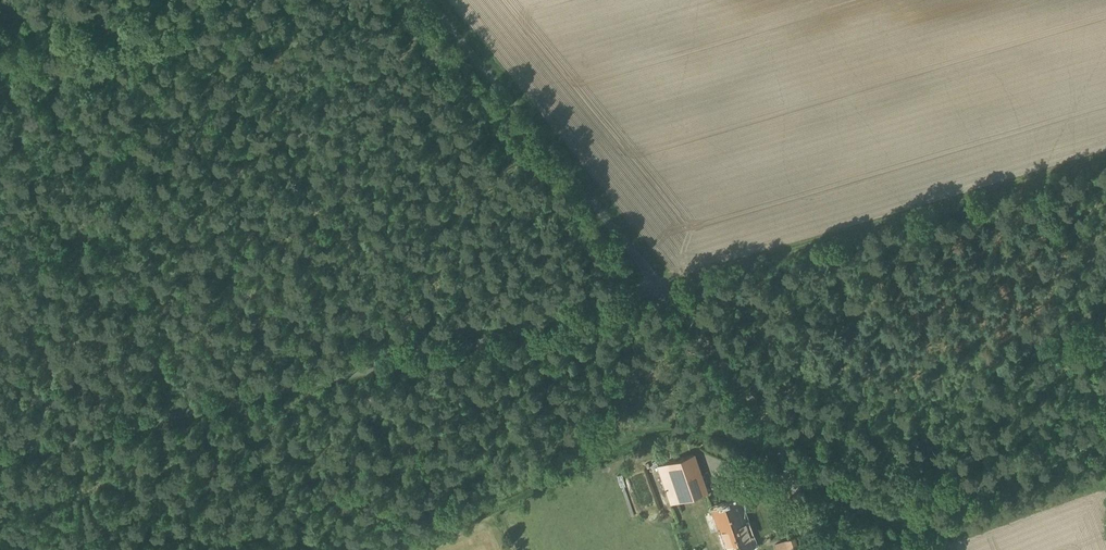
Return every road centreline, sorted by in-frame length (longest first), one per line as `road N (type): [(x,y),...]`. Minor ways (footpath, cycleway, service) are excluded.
road 1 (unclassified): [(664,288),(0,453)]
road 2 (unclassified): [(664,288),(428,0)]
road 3 (unclassified): [(815,549),(770,426),(664,288)]

